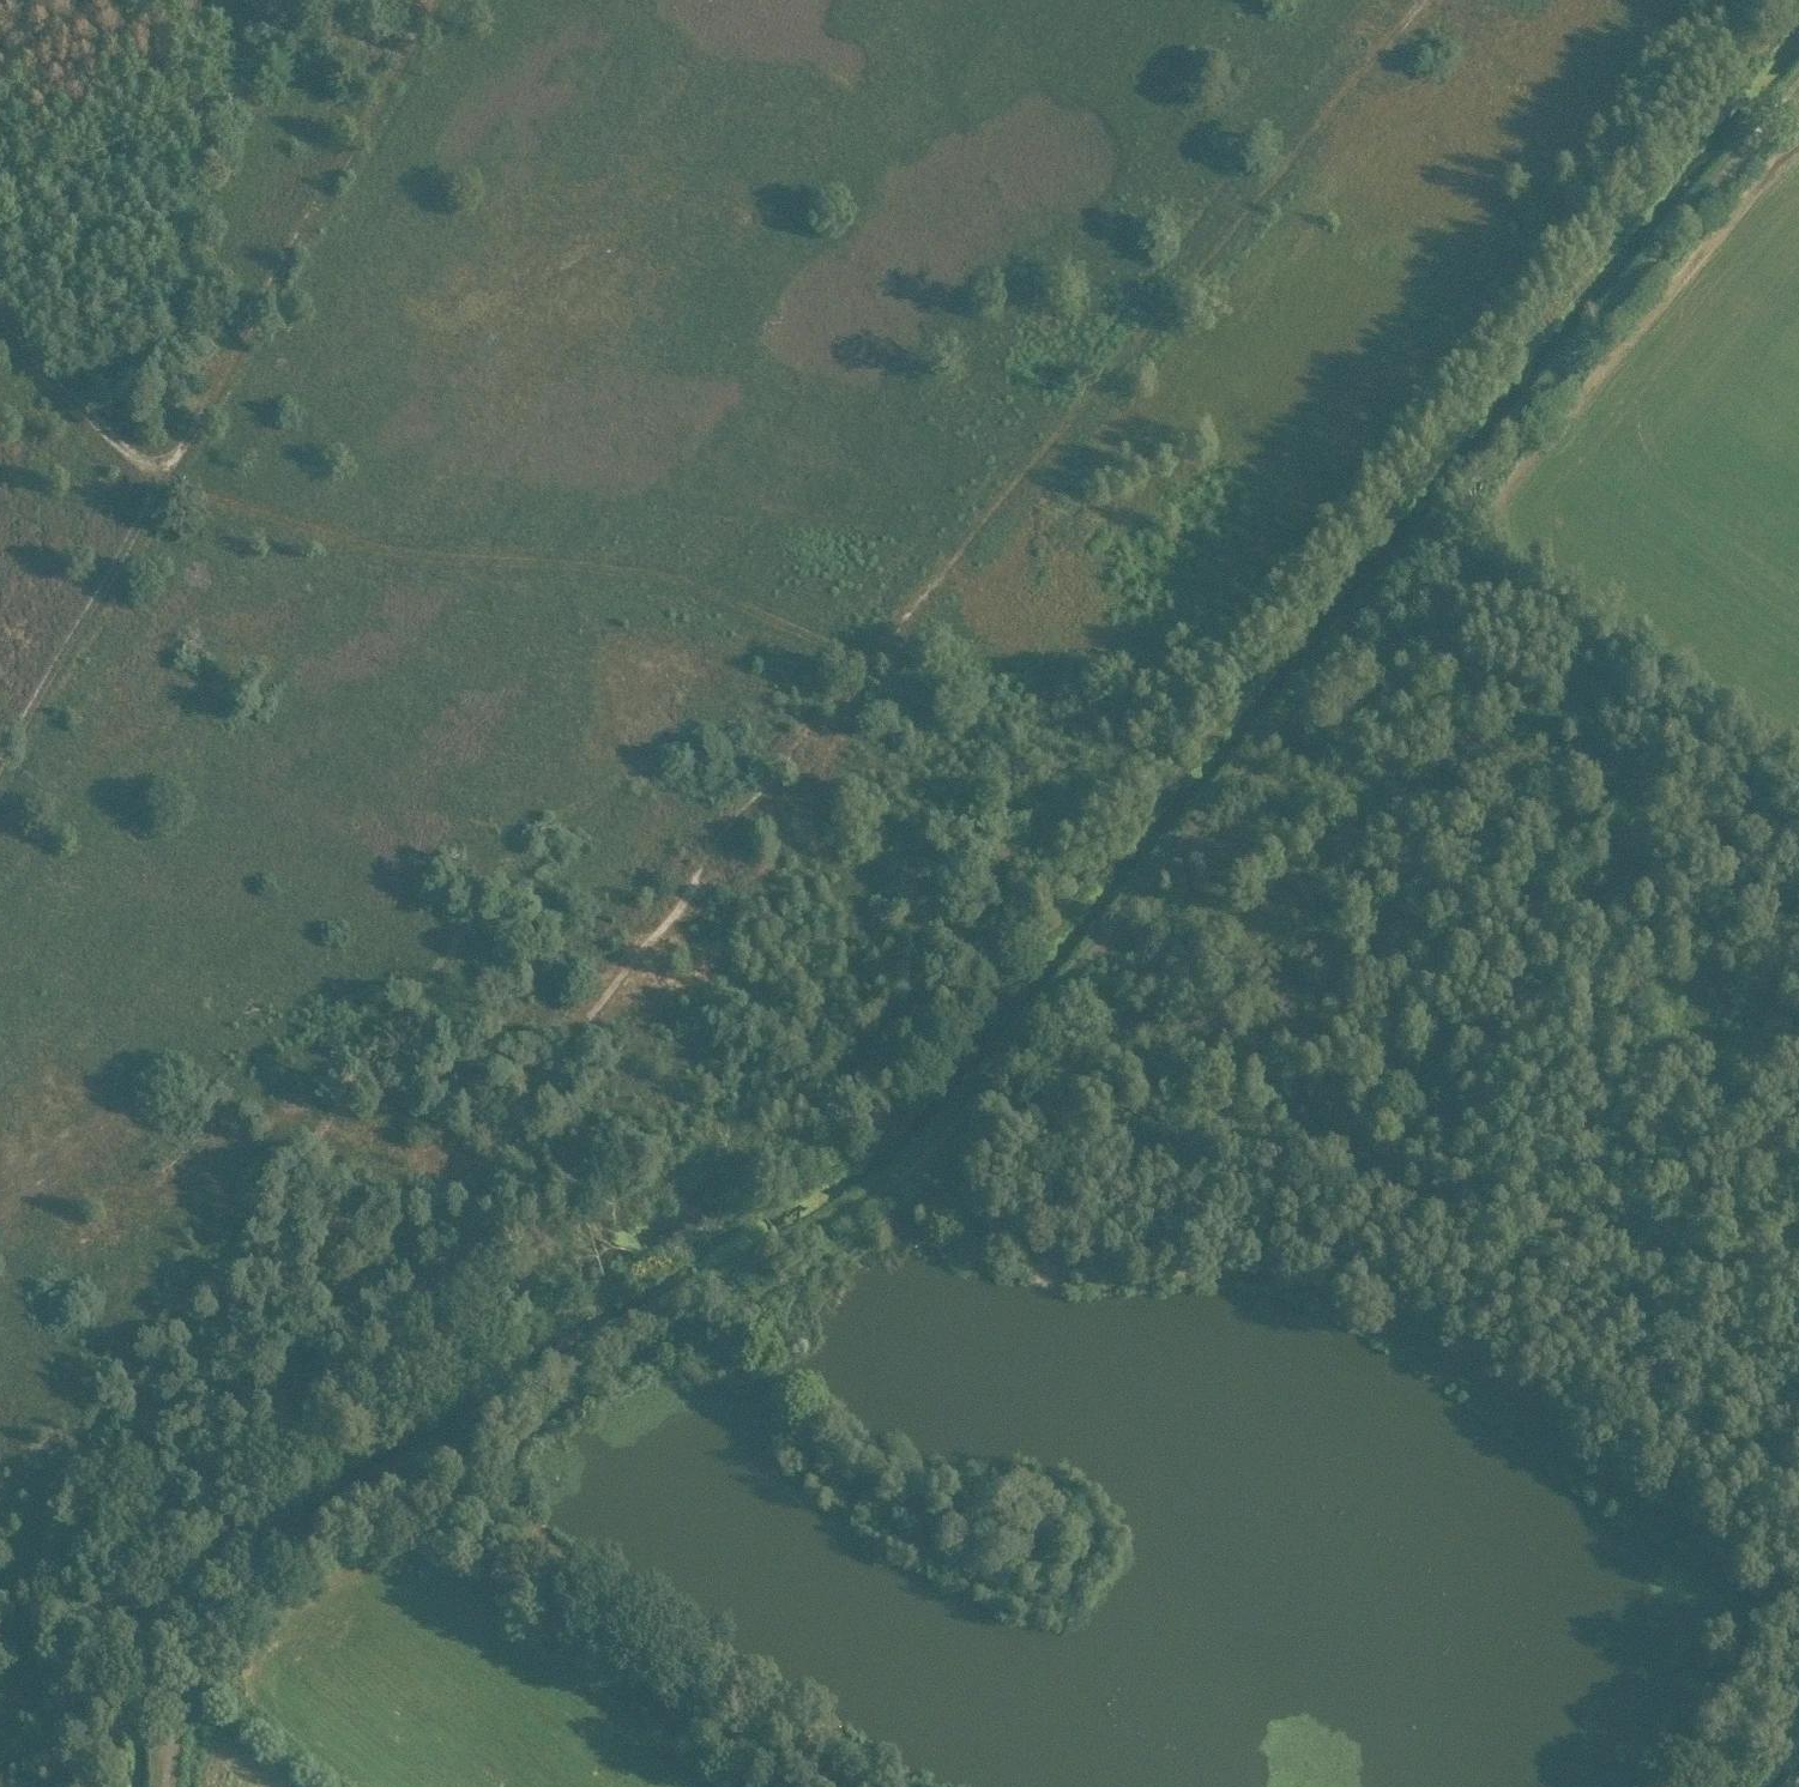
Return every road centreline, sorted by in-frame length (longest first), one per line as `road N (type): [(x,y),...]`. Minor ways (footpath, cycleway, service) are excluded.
road 1 (track): [(439,0),(166,484)]
road 2 (track): [(166,484),(0,772)]
road 3 (track): [(166,484),(0,341)]

